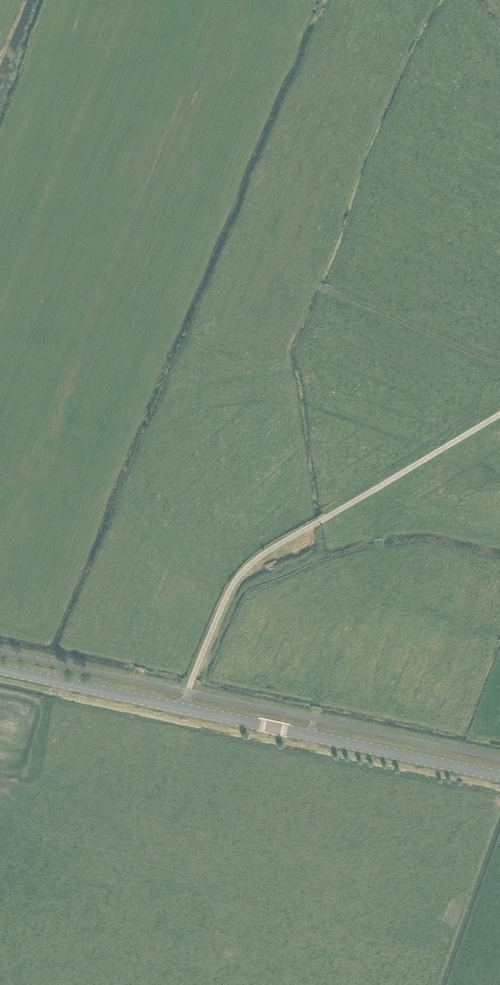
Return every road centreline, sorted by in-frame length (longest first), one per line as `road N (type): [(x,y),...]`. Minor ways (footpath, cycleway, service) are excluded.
road 1 (tertiary): [(499,777),(183,709)]
road 2 (tertiary): [(183,709),(0,669)]

